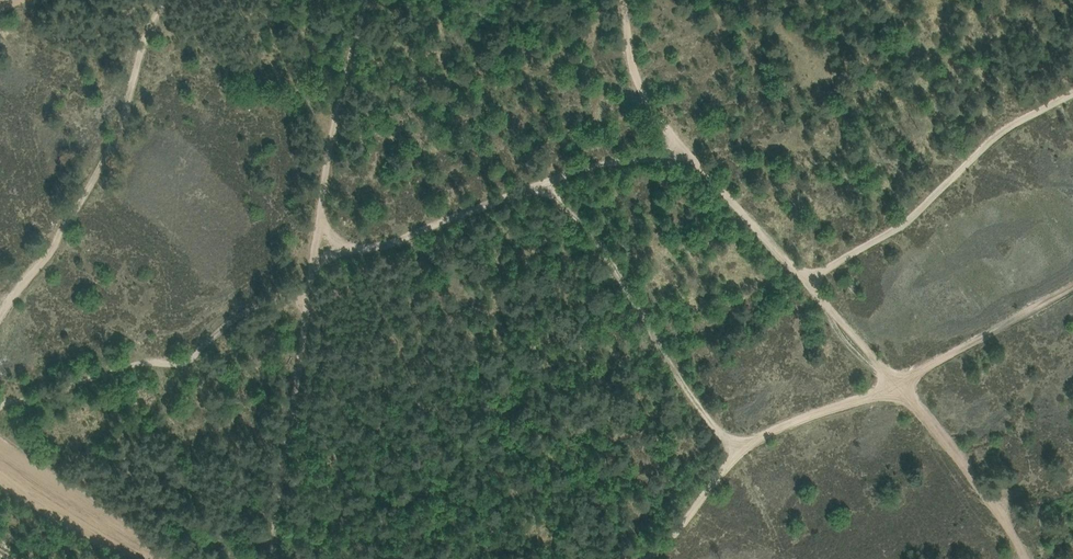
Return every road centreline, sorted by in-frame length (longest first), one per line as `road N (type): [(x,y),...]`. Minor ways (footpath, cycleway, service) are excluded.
road 1 (track): [(622,0),(633,79),(684,151),(897,386),(1011,525),(1025,558)]
road 2 (track): [(273,558),(338,109),(363,0)]
road 3 (track): [(650,558),(739,453),(771,433),(897,386),(1072,292)]
road 4 (track): [(316,250),(378,247),(552,179),(684,151)]
road 5 (track): [(161,0),(125,112),(61,237),(0,325)]
road 6 (track): [(552,179),(710,422),(735,441),(771,433)]
road 7 (track): [(0,405),(57,393),(85,378),(188,362),(289,288),(311,287)]
road 8 (track): [(798,277),(840,263),(891,230),(1018,123),(1072,92)]
road 9 (track): [(156,558),(0,456)]

